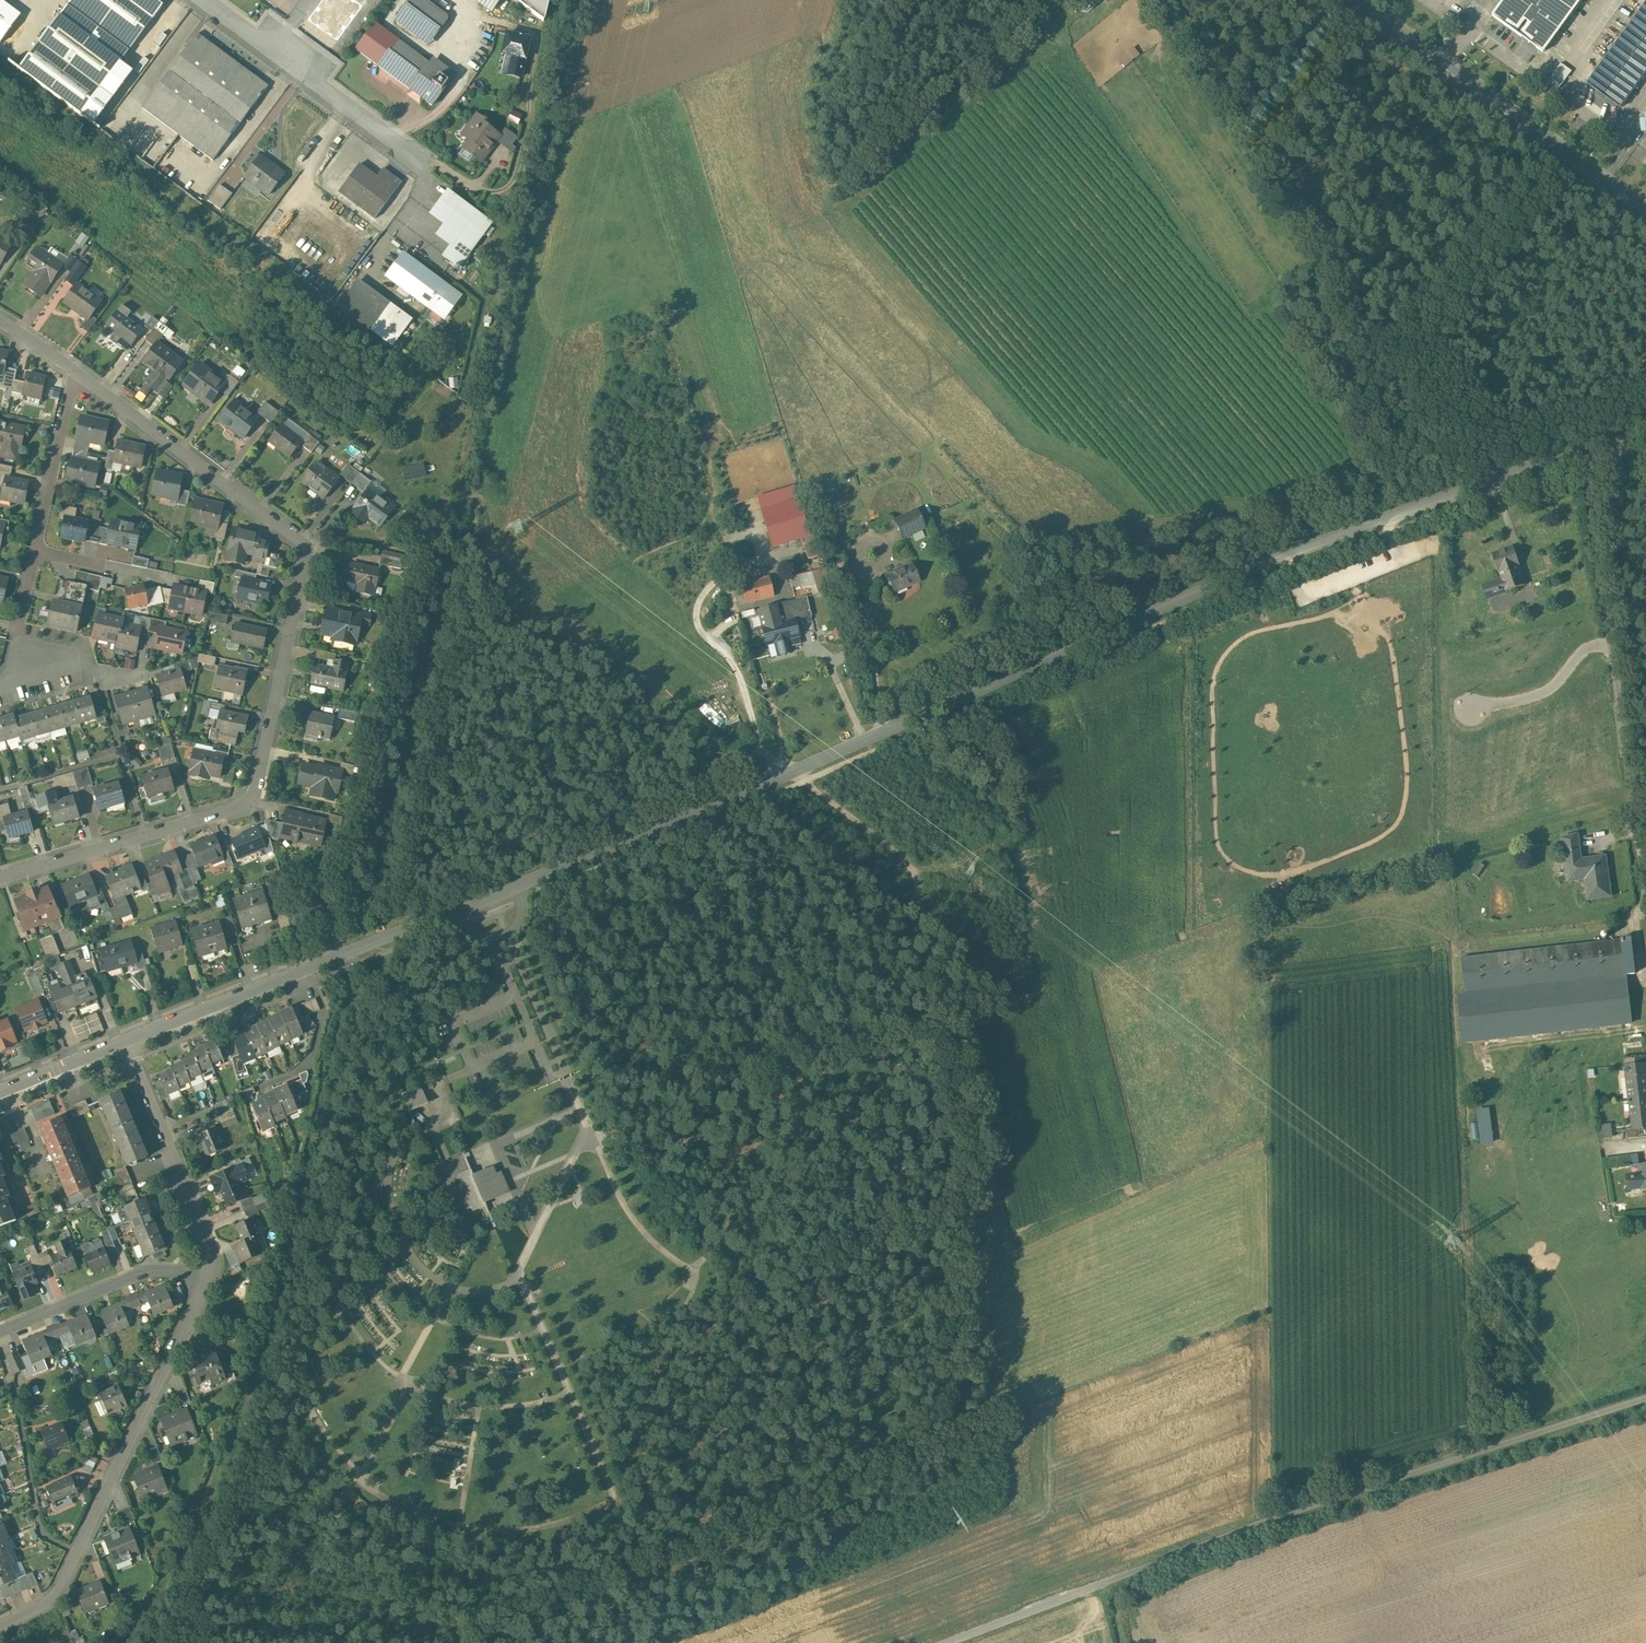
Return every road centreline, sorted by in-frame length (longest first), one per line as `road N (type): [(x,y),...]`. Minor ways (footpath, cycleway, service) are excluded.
road 1 (tertiary): [(1585,454),(1527,466),(1292,553),(581,860),(126,1040)]
road 2 (residential): [(0,878),(252,799),(306,547),(78,374)]
road 3 (unclassified): [(1645,1398),(1277,1513),(947,1642)]
road 4 (unclassified): [(1585,454),(1645,888)]
road 5 (residential): [(204,1280),(58,1593),(0,1629)]
road 6 (secondary): [(1350,0),(1645,216)]
road 7 (unclassified): [(205,0),(430,160)]
road 8 (residential): [(17,637),(78,374)]
road 9 (residential): [(126,1040),(211,1248),(204,1280)]
road 10 (residential): [(0,1331),(145,1272),(204,1280)]
road 11 (residential): [(6,684),(77,666),(73,649),(17,637)]
road 12 (tertiary): [(126,1040),(0,1091)]

